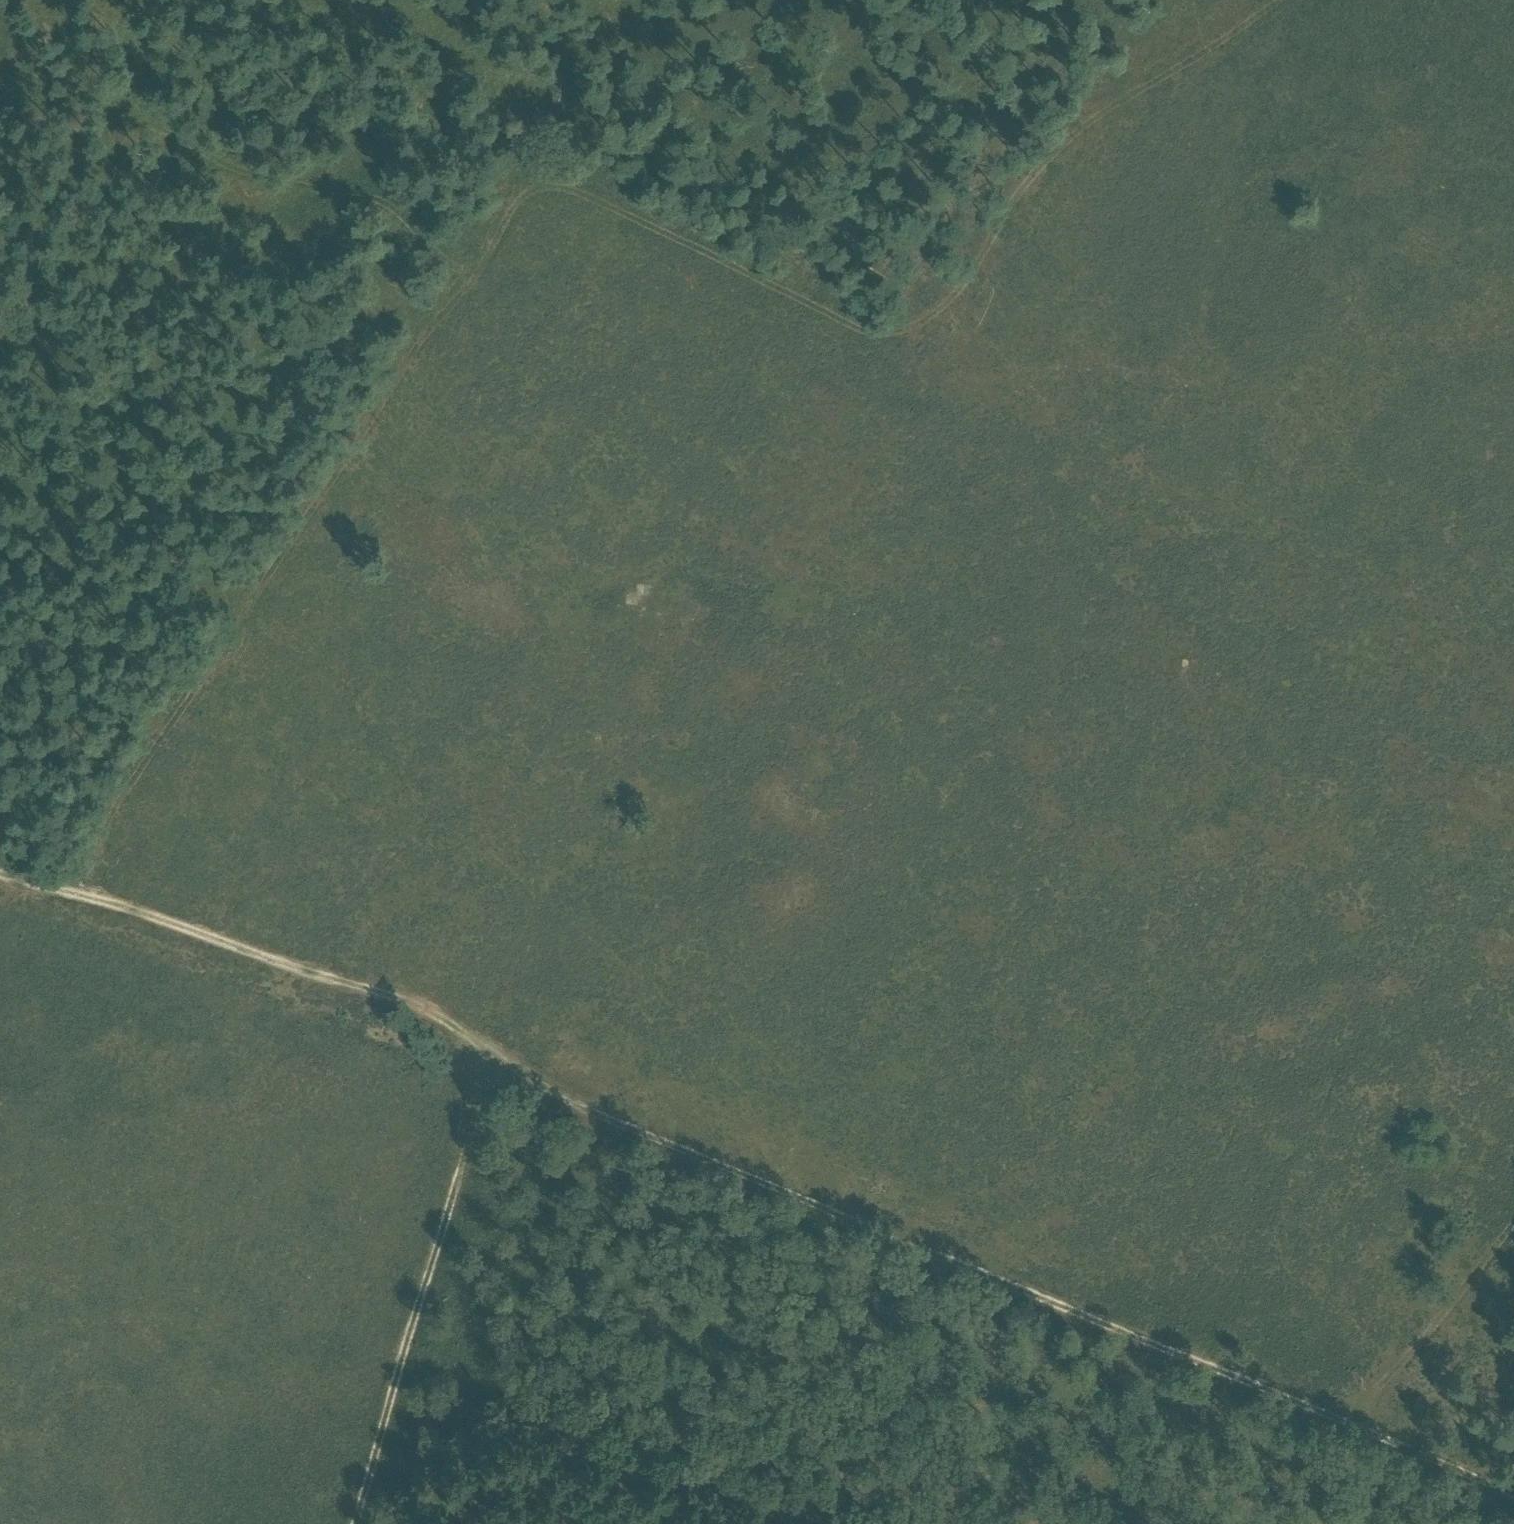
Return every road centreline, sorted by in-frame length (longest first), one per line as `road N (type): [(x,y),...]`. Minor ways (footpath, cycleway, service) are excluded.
road 1 (track): [(1347,1422),(527,1087),(399,998),(106,900),(0,875)]
road 2 (track): [(510,187),(533,178),(559,185),(865,331),(902,336),(962,279),(1023,170),(1282,0)]
road 3 (track): [(510,187),(498,239),(55,887)]
road 4 (track): [(0,66),(282,179),(438,208),(510,187)]
road 5 (track): [(354,1523),(467,1153),(484,1055)]
road 6 (track): [(1513,1225),(1347,1422)]
road 7 (track): [(1513,1490),(1347,1422)]

